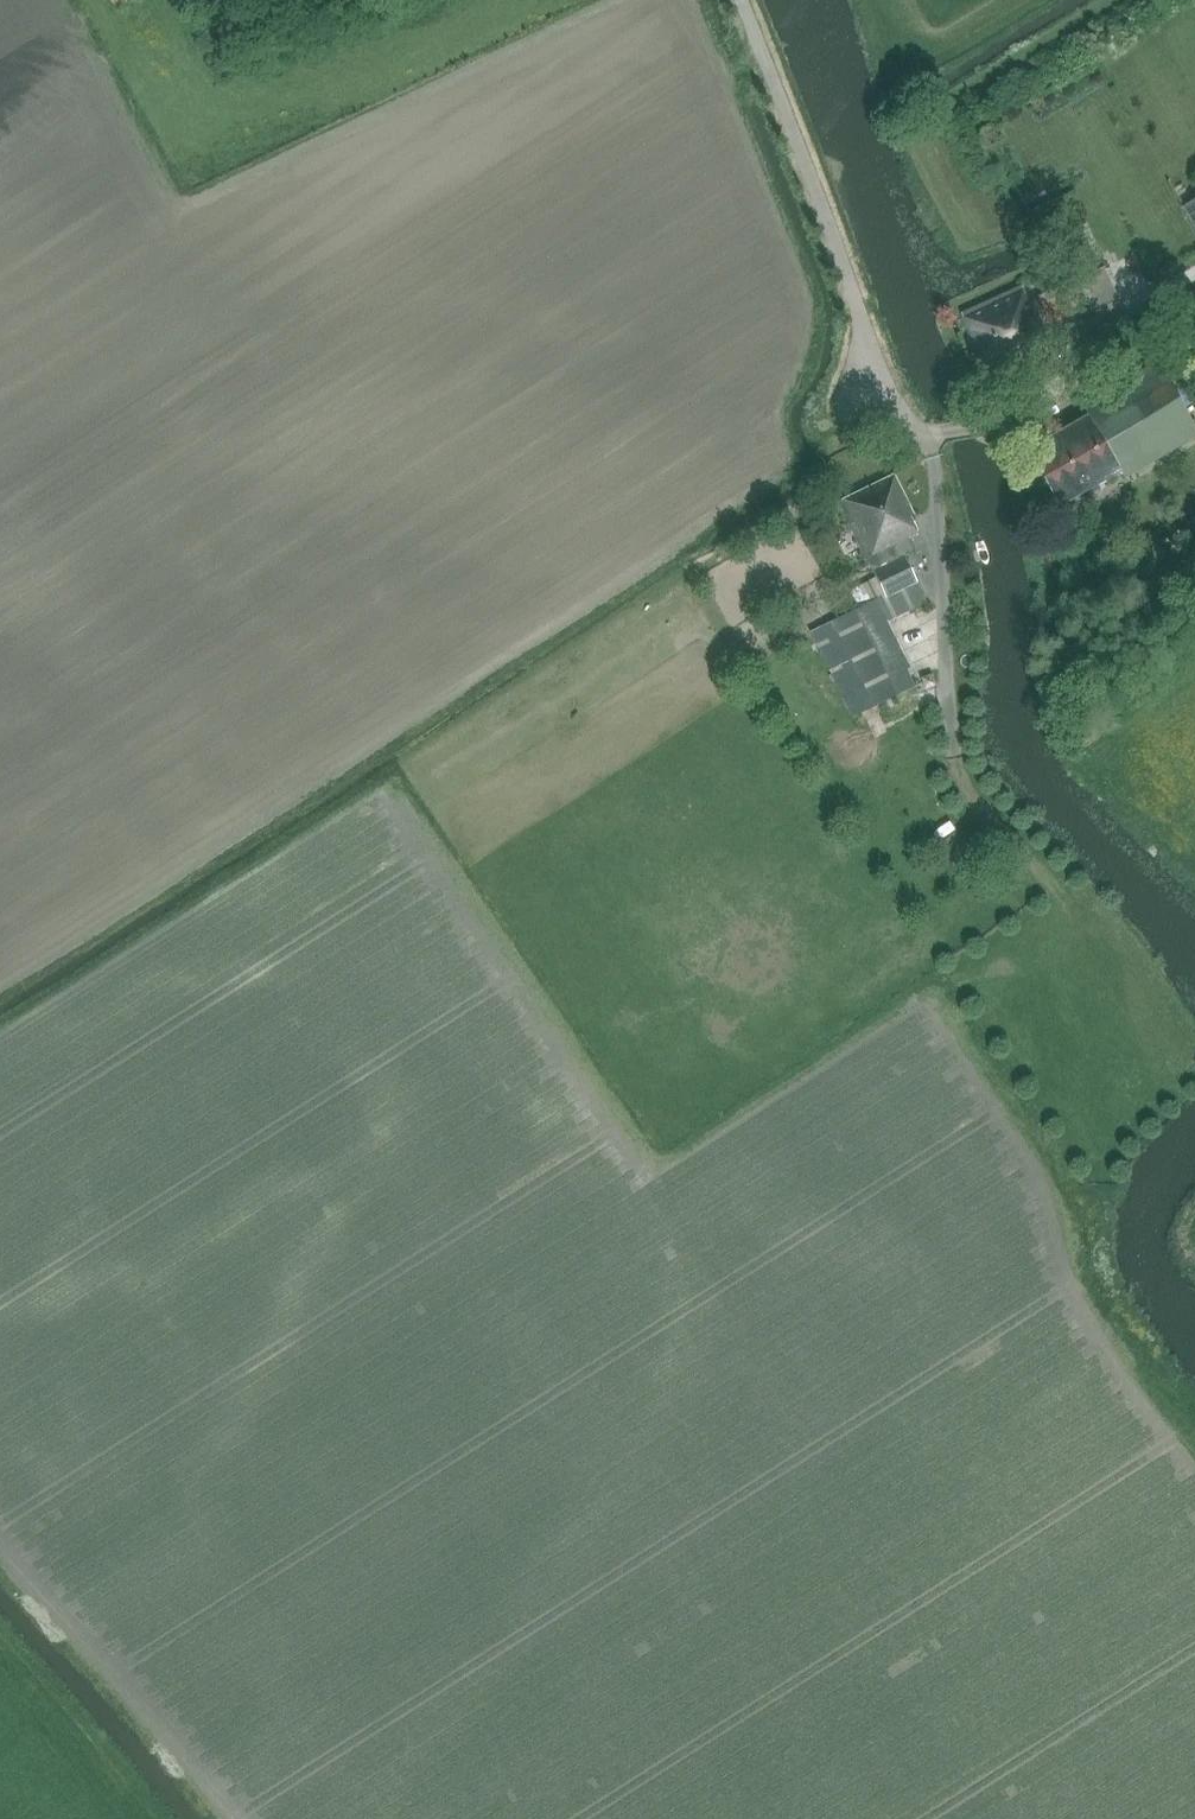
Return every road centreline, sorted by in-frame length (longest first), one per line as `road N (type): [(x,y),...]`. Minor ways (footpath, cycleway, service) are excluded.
road 1 (unclassified): [(930,442),(883,381),(738,0)]

